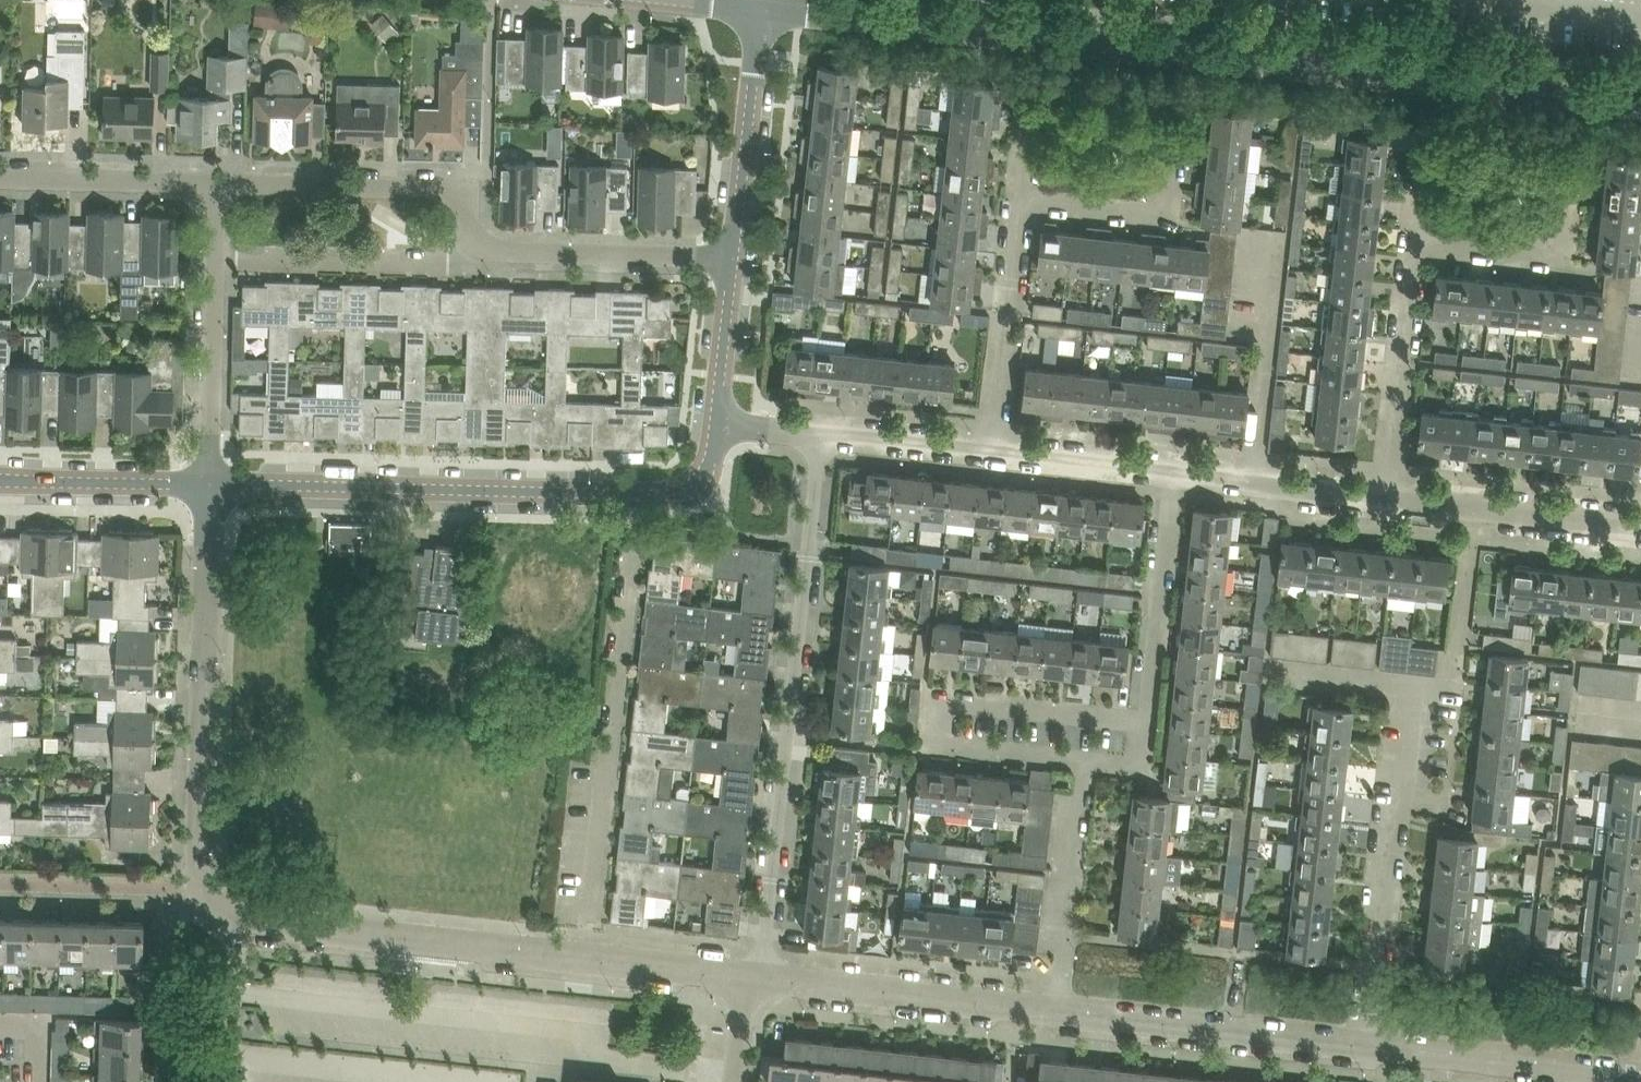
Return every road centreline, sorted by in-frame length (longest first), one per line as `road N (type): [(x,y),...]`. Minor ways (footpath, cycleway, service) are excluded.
road 1 (tertiary): [(1640,105),(764,6)]
road 2 (residential): [(592,962),(220,924),(200,913),(210,484)]
road 3 (residential): [(768,981),(822,435)]
road 4 (residential): [(592,962),(639,494)]
road 5 (tertiary): [(210,484),(639,494)]
road 6 (residential): [(1149,724),(940,698),(934,745),(1081,763)]
road 7 (residential): [(1419,241),(1553,252),(1567,231),(1571,175),(1558,156),(1445,147),(1428,161)]
road 8 (residential): [(1023,200),(1146,210),(1164,201),(1169,133),(1152,118),(1049,108),(1029,127)]
road 9 (residential): [(1373,1048),(1413,688)]
road 10 (residential): [(471,259),(467,190),(215,185)]
road 11 (residential): [(1373,1048),(1054,1012)]
road 12 (residential): [(1054,1012),(768,981)]
road 13 (residential): [(1640,1077),(1373,1048)]
road 14 (residential): [(735,252),(492,251),(471,259)]
road 15 (residential): [(1392,498),(1419,241)]
road 16 (residential): [(471,259),(214,257)]
road 17 (residential): [(998,454),(1023,200)]
road 18 (residential): [(1149,724),(1177,474)]
road 19 (residential): [(1054,1012),(1081,763)]
road 20 (tertiary): [(735,252),(764,6)]
road 21 (residential): [(210,484),(214,257)]
road 22 (residential): [(1392,498),(1177,474)]
road 23 (residential): [(1413,688),(1433,691),(1455,674),(1474,507)]
road 24 (residential): [(215,185),(0,178)]
road 25 (tertiary): [(0,481),(210,484)]
road 26 (residential): [(1177,474),(998,454)]
road 27 (residential): [(998,454),(822,435)]
road 28 (tertiary): [(717,423),(735,252)]
road 29 (residential): [(1640,525),(1474,507)]
road 30 (residential): [(744,979),(592,962)]
road 31 (residential): [(1413,688),(1265,671)]
road 32 (tertiary): [(639,494),(686,492),(701,481),(717,423)]

